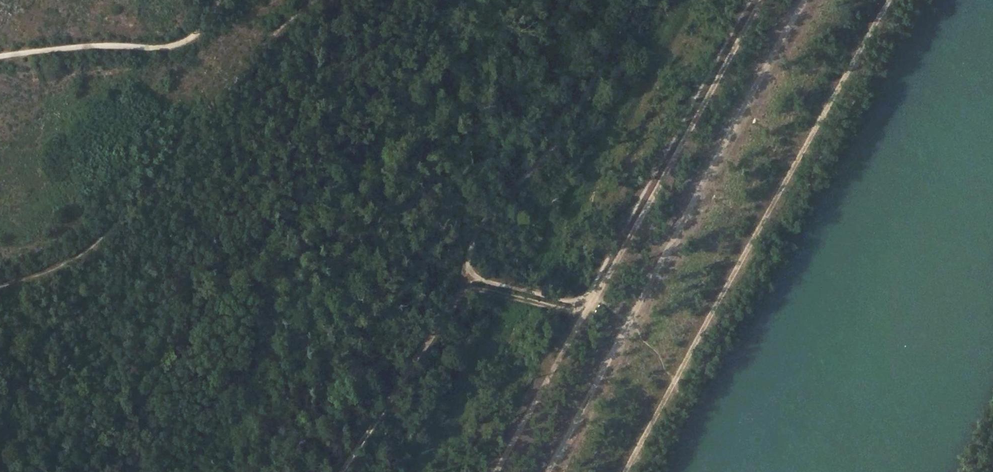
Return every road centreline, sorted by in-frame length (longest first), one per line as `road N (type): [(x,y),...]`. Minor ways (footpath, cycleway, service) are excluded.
road 1 (track): [(624,471),(891,0)]
road 2 (track): [(496,471),(763,0)]
road 3 (track): [(803,0),(547,471)]
road 4 (track): [(464,285),(341,471)]
road 5 (track): [(586,312),(464,285)]

